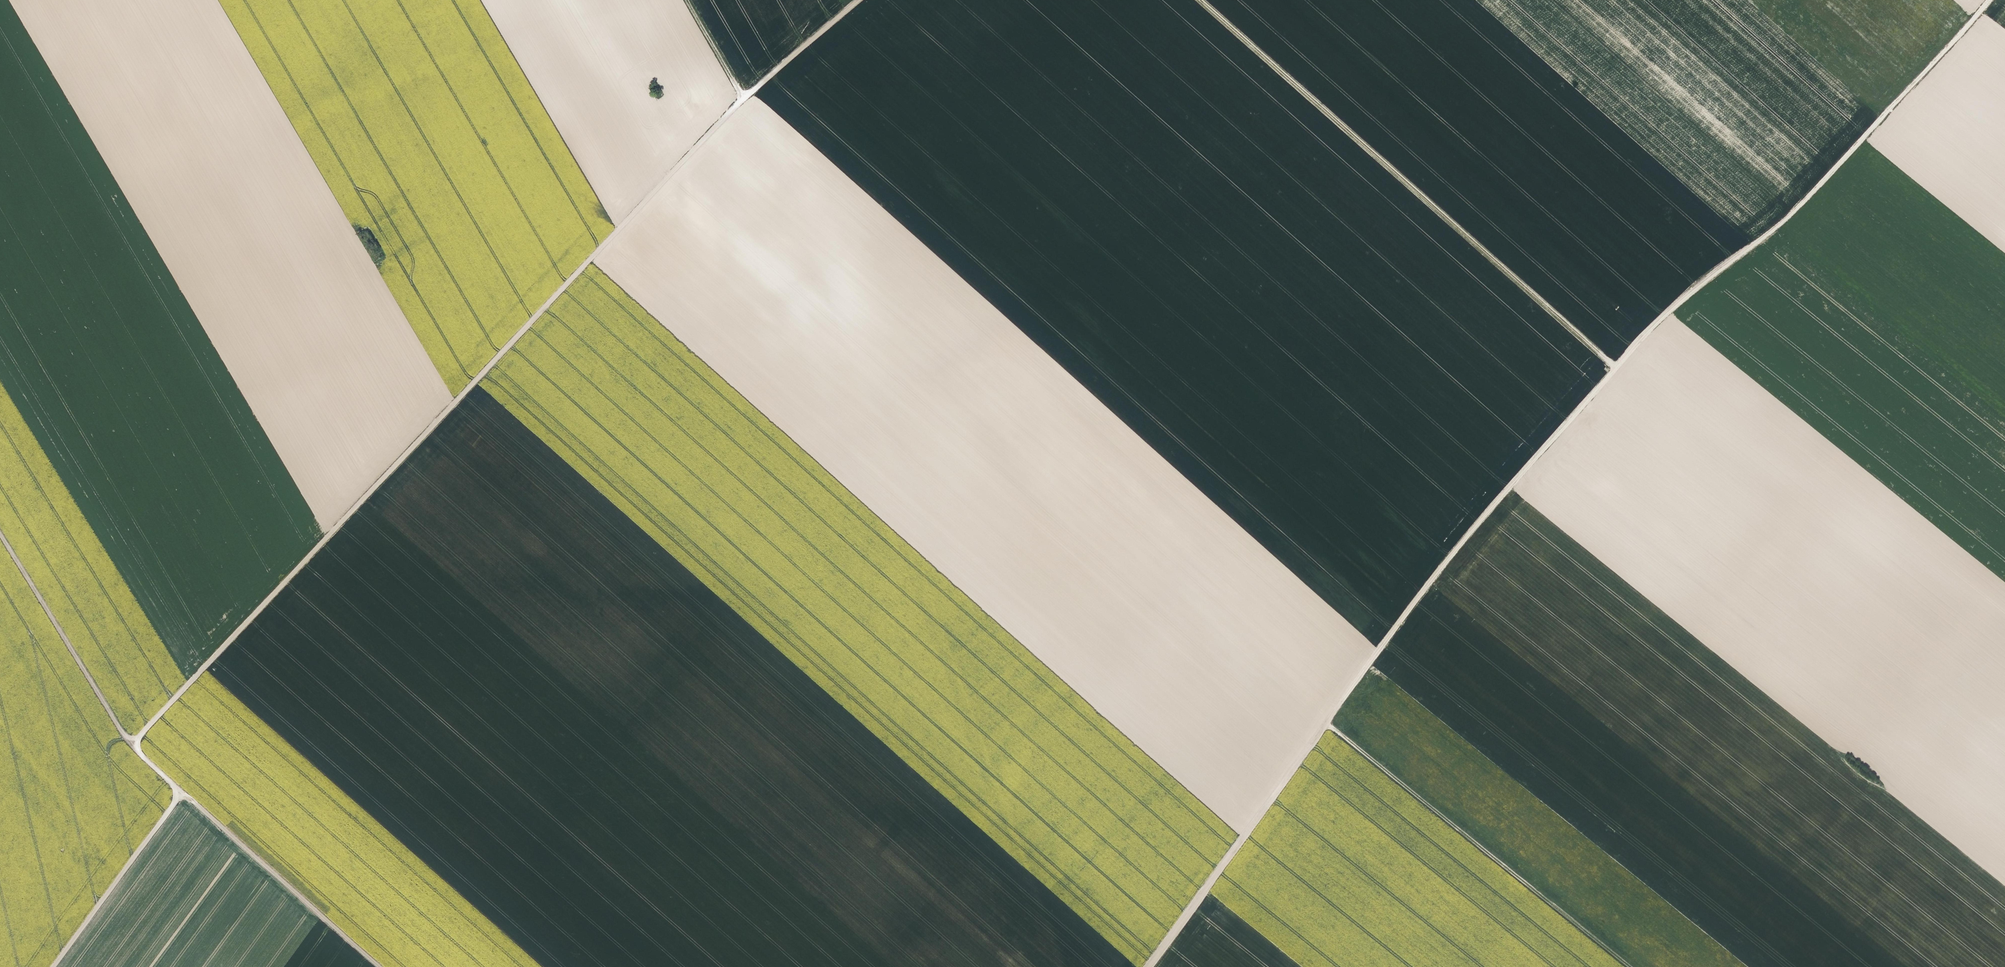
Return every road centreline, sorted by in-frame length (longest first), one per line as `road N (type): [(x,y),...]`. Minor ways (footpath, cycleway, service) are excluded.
road 1 (track): [(1989,0),(1827,186),(1654,326),(1575,411),(1417,596),(1148,966)]
road 2 (track): [(856,0),(747,97),(132,744)]
road 3 (track): [(0,535),(132,744),(380,966)]
road 4 (track): [(1615,367),(1198,0)]
road 5 (track): [(1327,722),(1631,966)]
road 6 (track): [(182,792),(54,966)]

